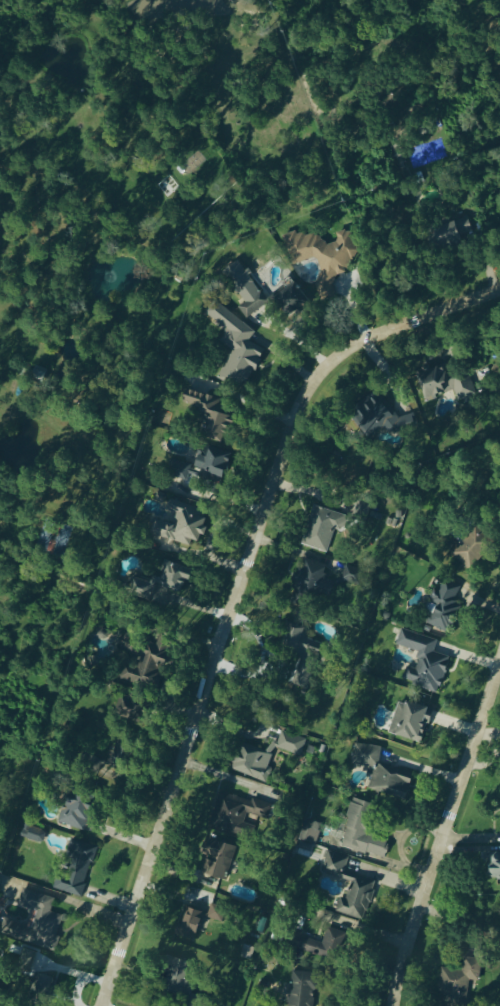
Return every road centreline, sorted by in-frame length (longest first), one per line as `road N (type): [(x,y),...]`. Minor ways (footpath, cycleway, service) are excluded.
road 1 (residential): [(99,1005),(296,410),(336,355),(499,288)]
road 2 (residential): [(392,1005),(499,667)]

